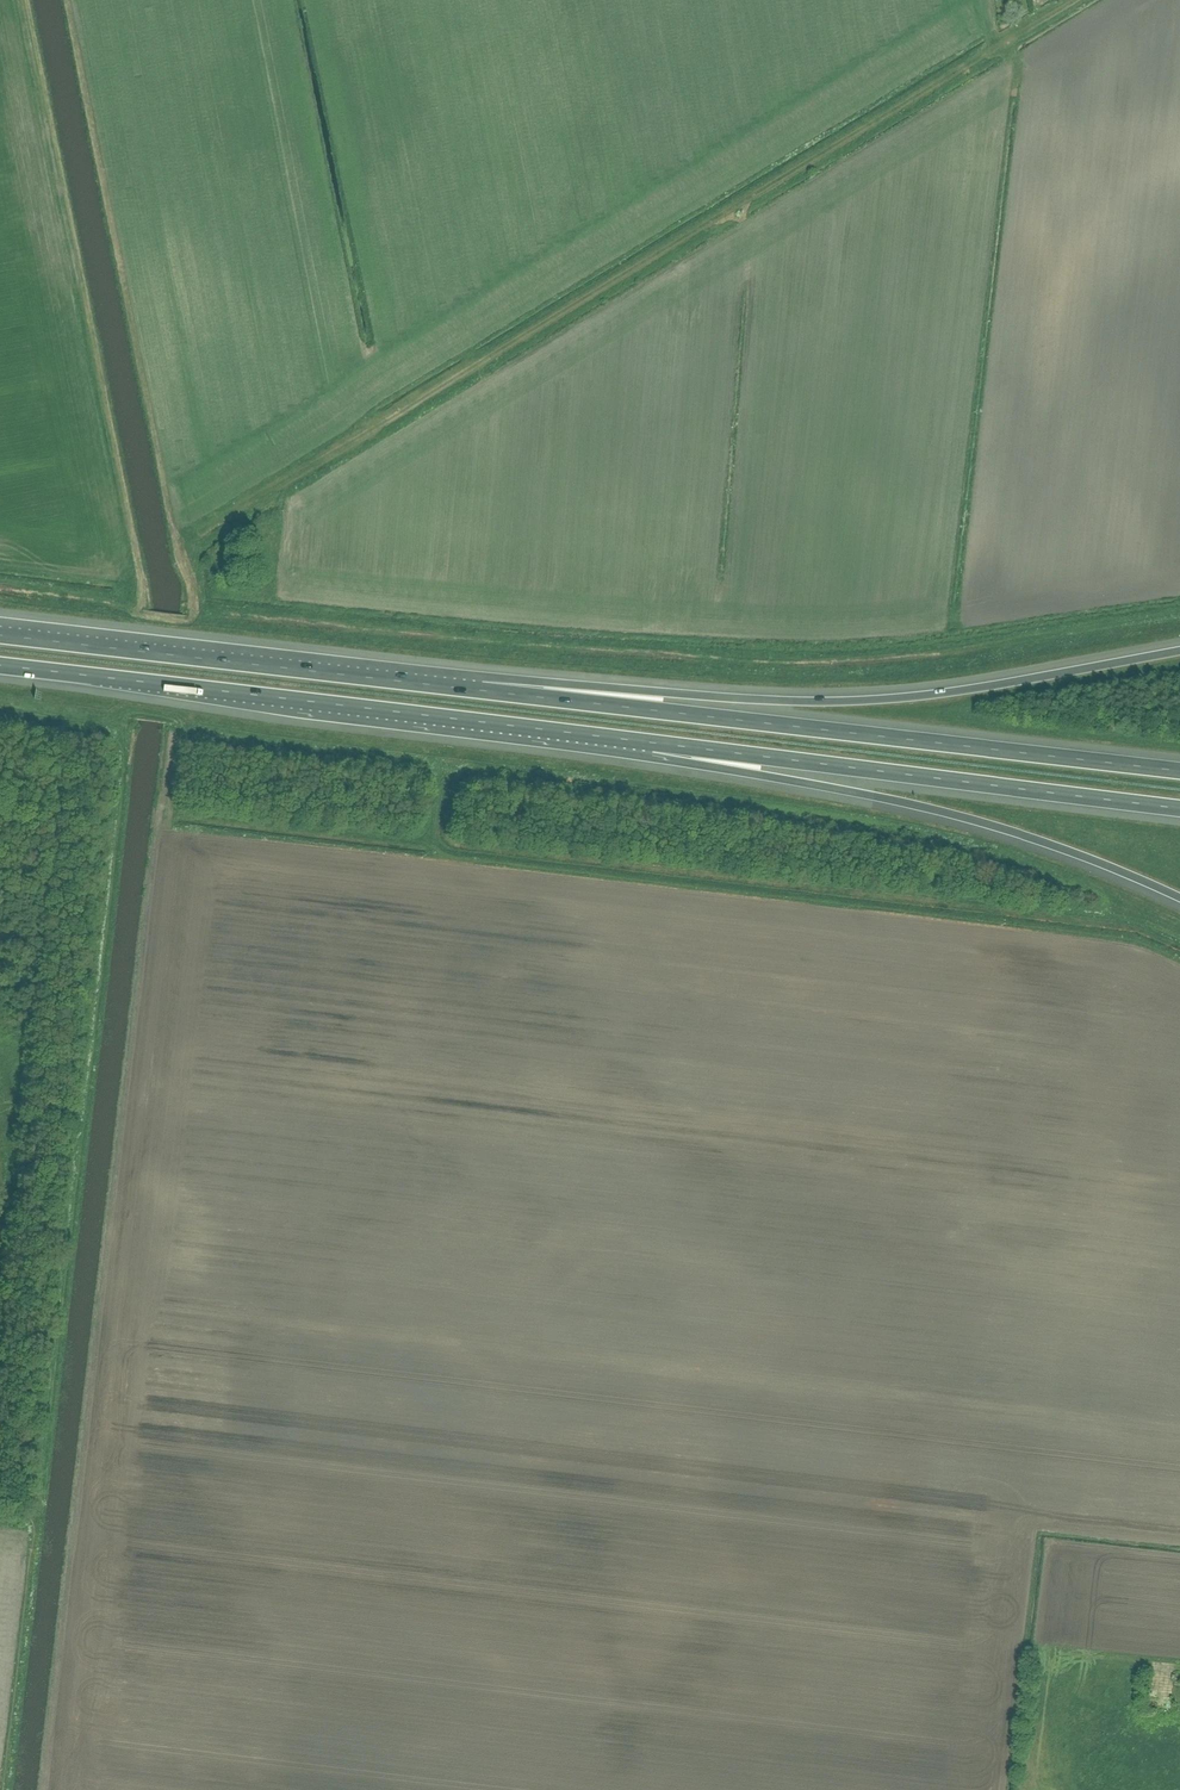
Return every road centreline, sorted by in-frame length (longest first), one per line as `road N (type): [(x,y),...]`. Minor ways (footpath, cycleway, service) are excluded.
road 1 (track): [(1077,0),(192,538)]
road 2 (motorway): [(1179,771),(486,691)]
road 3 (motorway): [(1179,651),(876,700),(486,691)]
road 4 (motorway): [(0,666),(652,741)]
road 5 (track): [(137,566),(24,0)]
road 6 (motorway): [(652,741),(1002,830),(1179,900)]
road 7 (motorway): [(652,741),(1179,806)]
road 8 (motorway): [(486,691),(0,635)]

